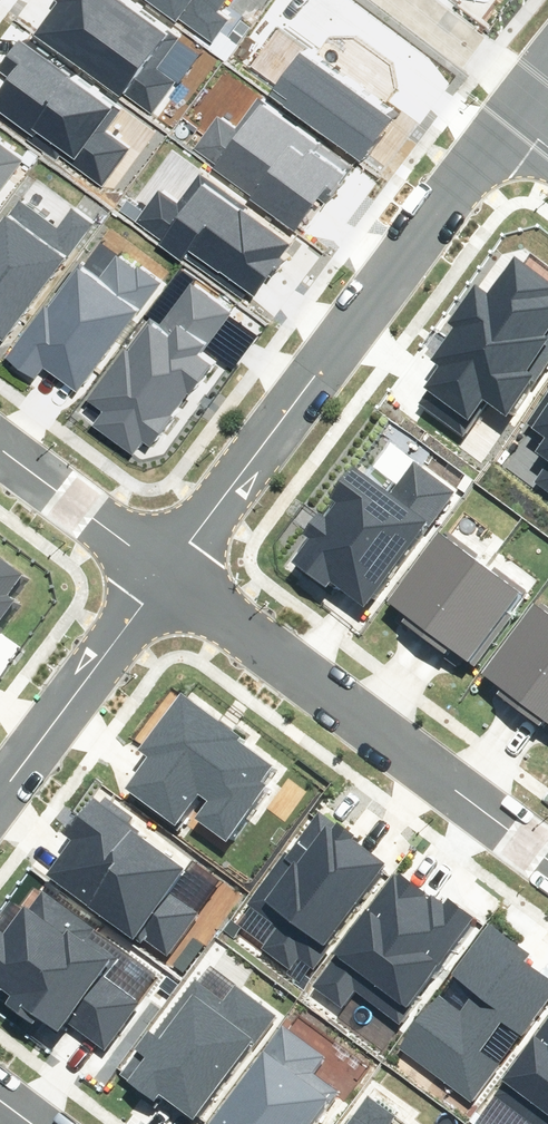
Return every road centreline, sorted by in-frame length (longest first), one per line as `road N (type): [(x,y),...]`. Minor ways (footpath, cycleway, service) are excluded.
road 1 (residential): [(166,573),(511,125)]
road 2 (residential): [(547,861),(166,573)]
road 3 (residential): [(0,796),(166,573)]
road 4 (residential): [(166,573),(0,449)]
road 5 (residential): [(401,0),(532,96)]

